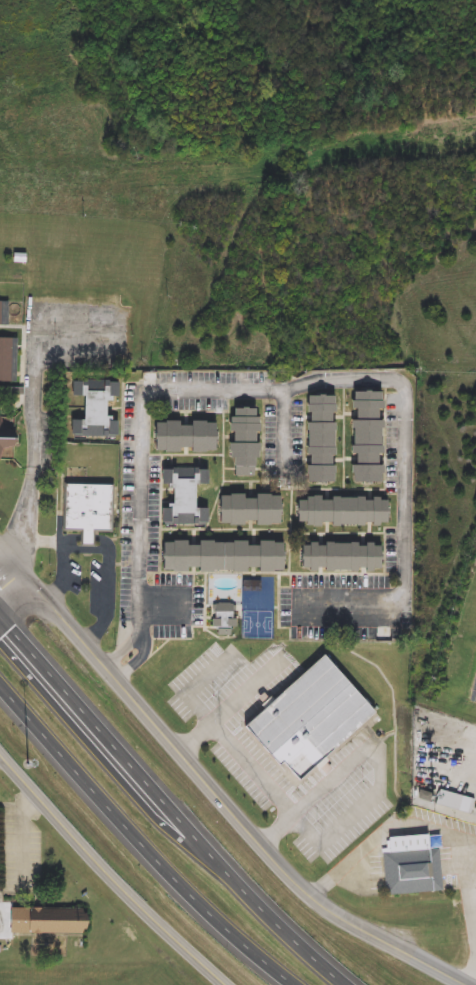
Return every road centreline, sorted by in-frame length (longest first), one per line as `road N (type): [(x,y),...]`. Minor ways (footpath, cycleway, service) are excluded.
road 1 (tertiary): [(468,984),(310,892),(32,579)]
road 2 (trunk): [(351,984),(240,879),(0,613)]
road 3 (trunk): [(0,678),(191,891),(293,984)]
road 4 (tertiary): [(0,751),(104,866),(230,984)]

